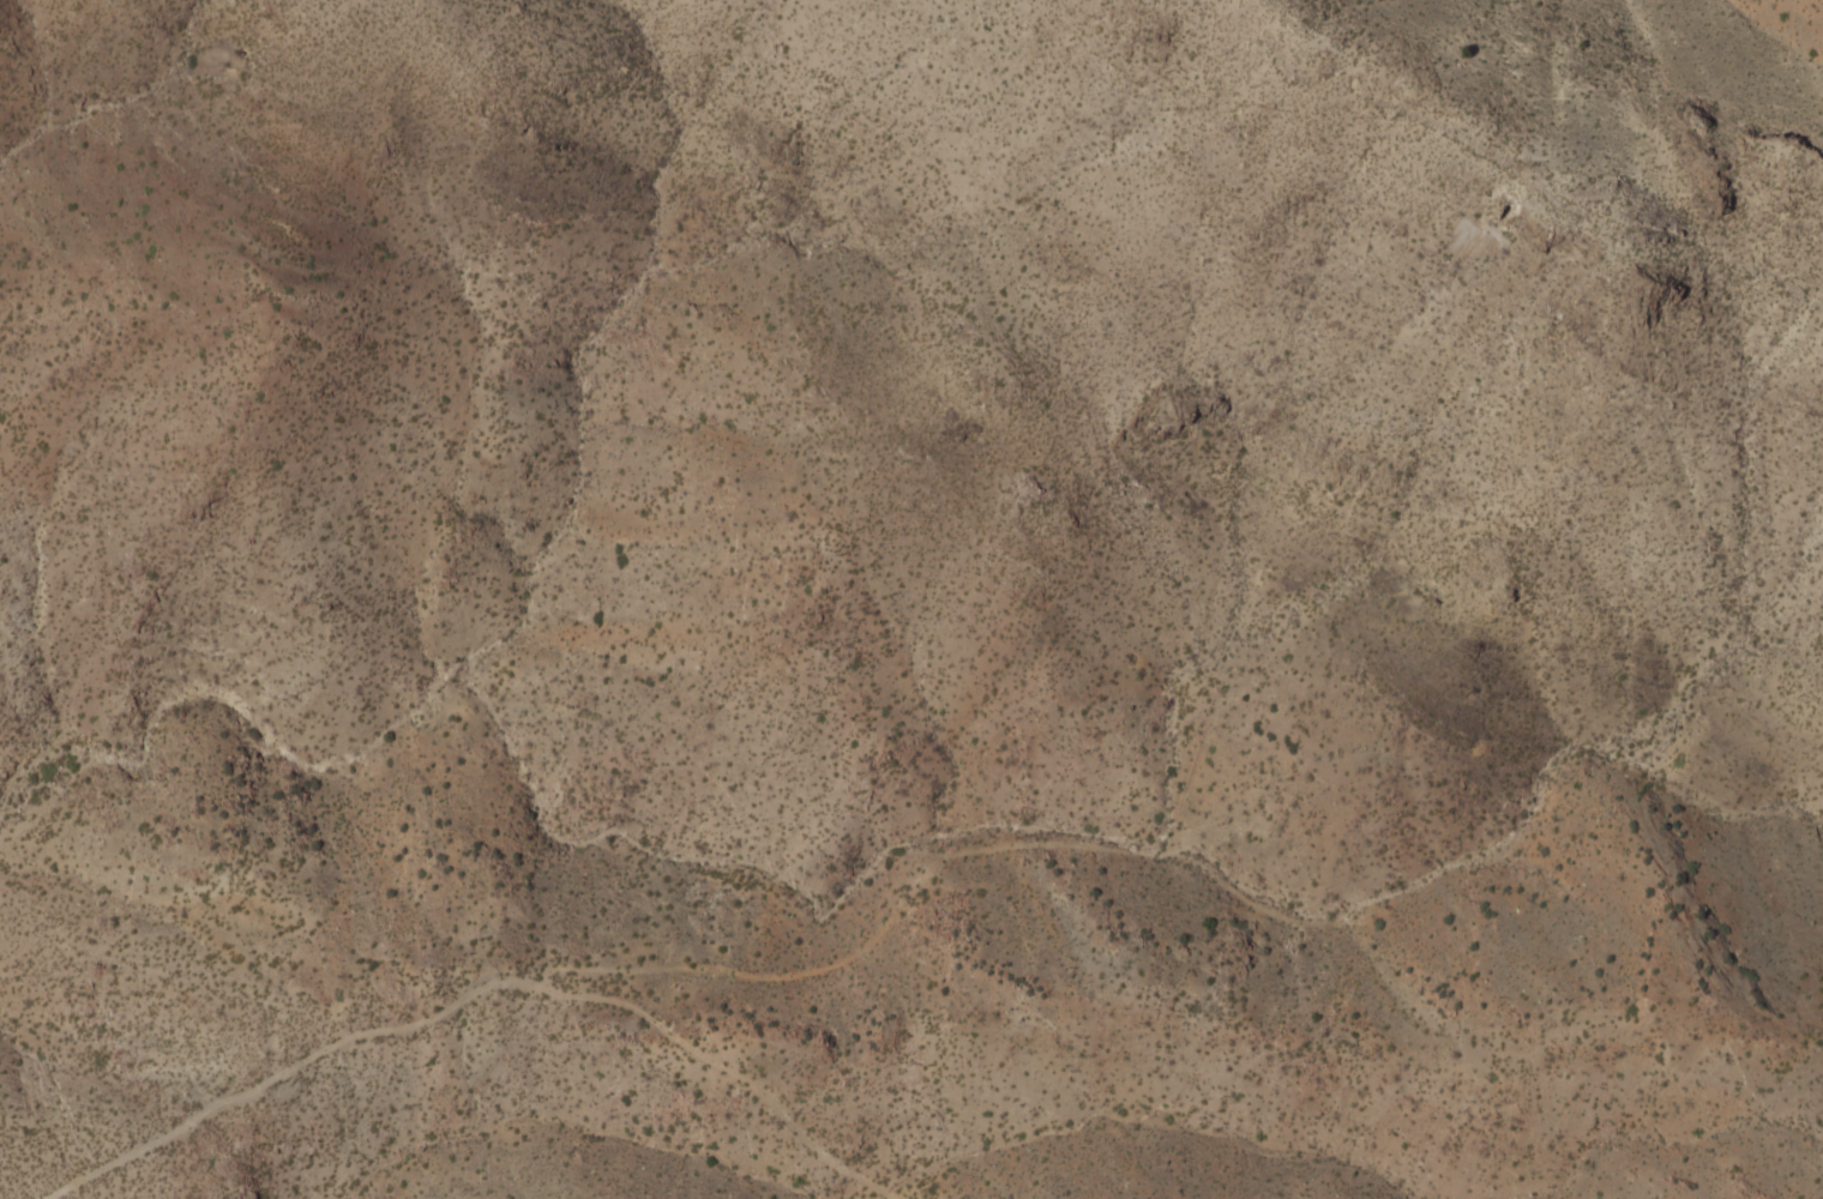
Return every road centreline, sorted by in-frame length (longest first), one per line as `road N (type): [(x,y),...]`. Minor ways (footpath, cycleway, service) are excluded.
road 1 (track): [(47,1198),(351,1036),(512,983),(630,1005),(895,1198)]

